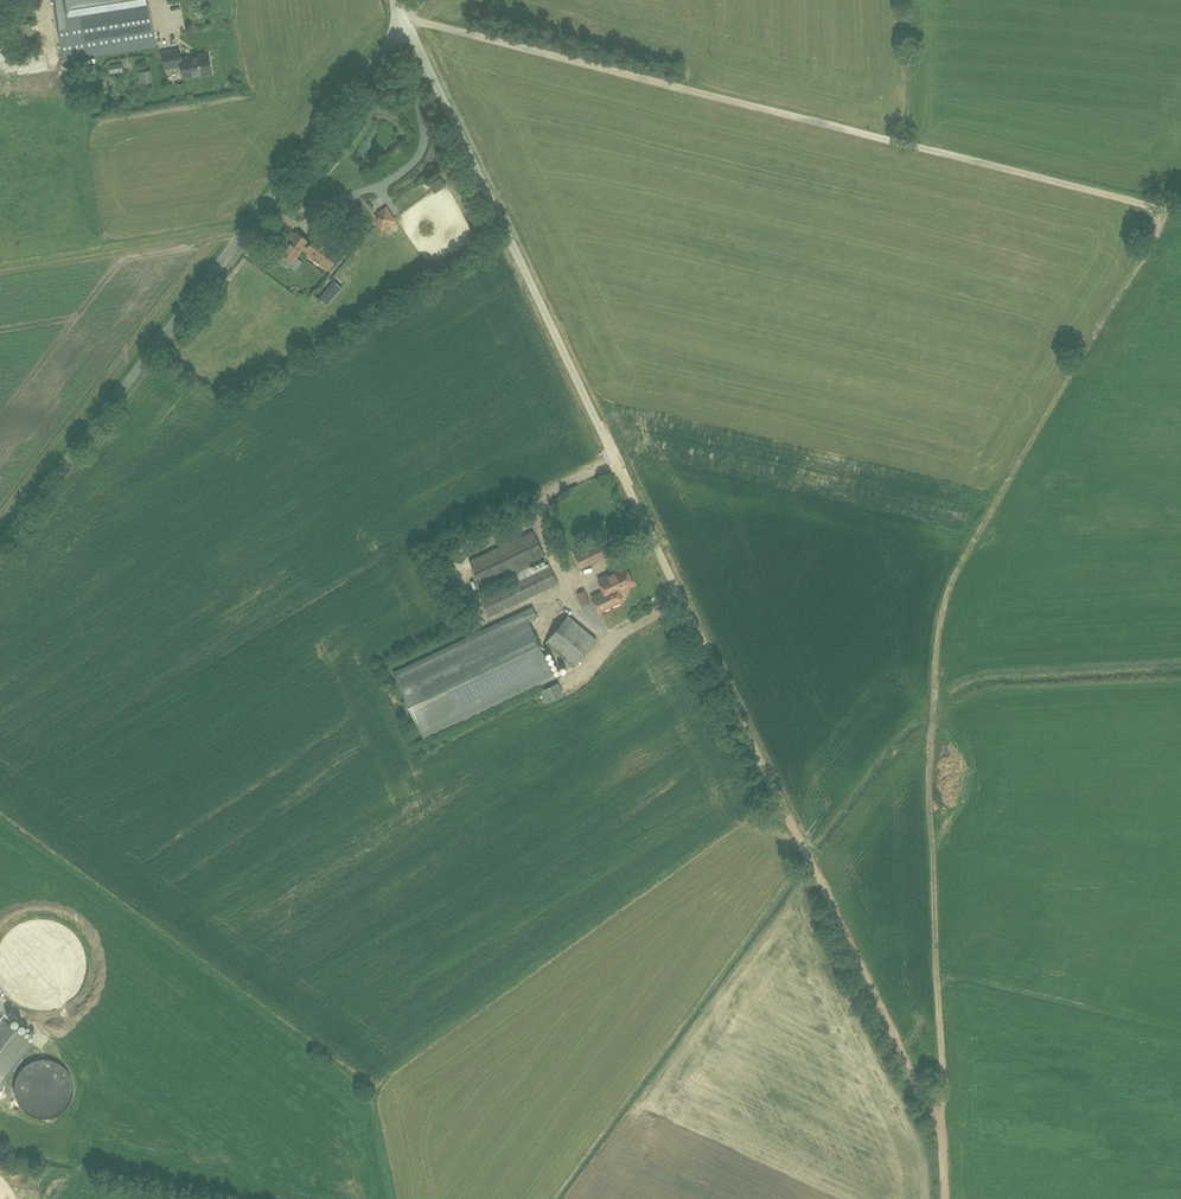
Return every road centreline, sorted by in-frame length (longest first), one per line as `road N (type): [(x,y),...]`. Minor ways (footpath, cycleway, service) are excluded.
road 1 (track): [(404,18),(1163,208)]
road 2 (unclassified): [(697,628),(404,18)]
road 3 (unclassified): [(0,550),(404,18)]
road 4 (track): [(932,736),(933,621),(941,595),(1163,208)]
road 5 (track): [(697,628),(940,1132)]
road 6 (track): [(940,1132),(932,736)]
road 7 (track): [(811,863),(831,854),(895,765),(932,736)]

